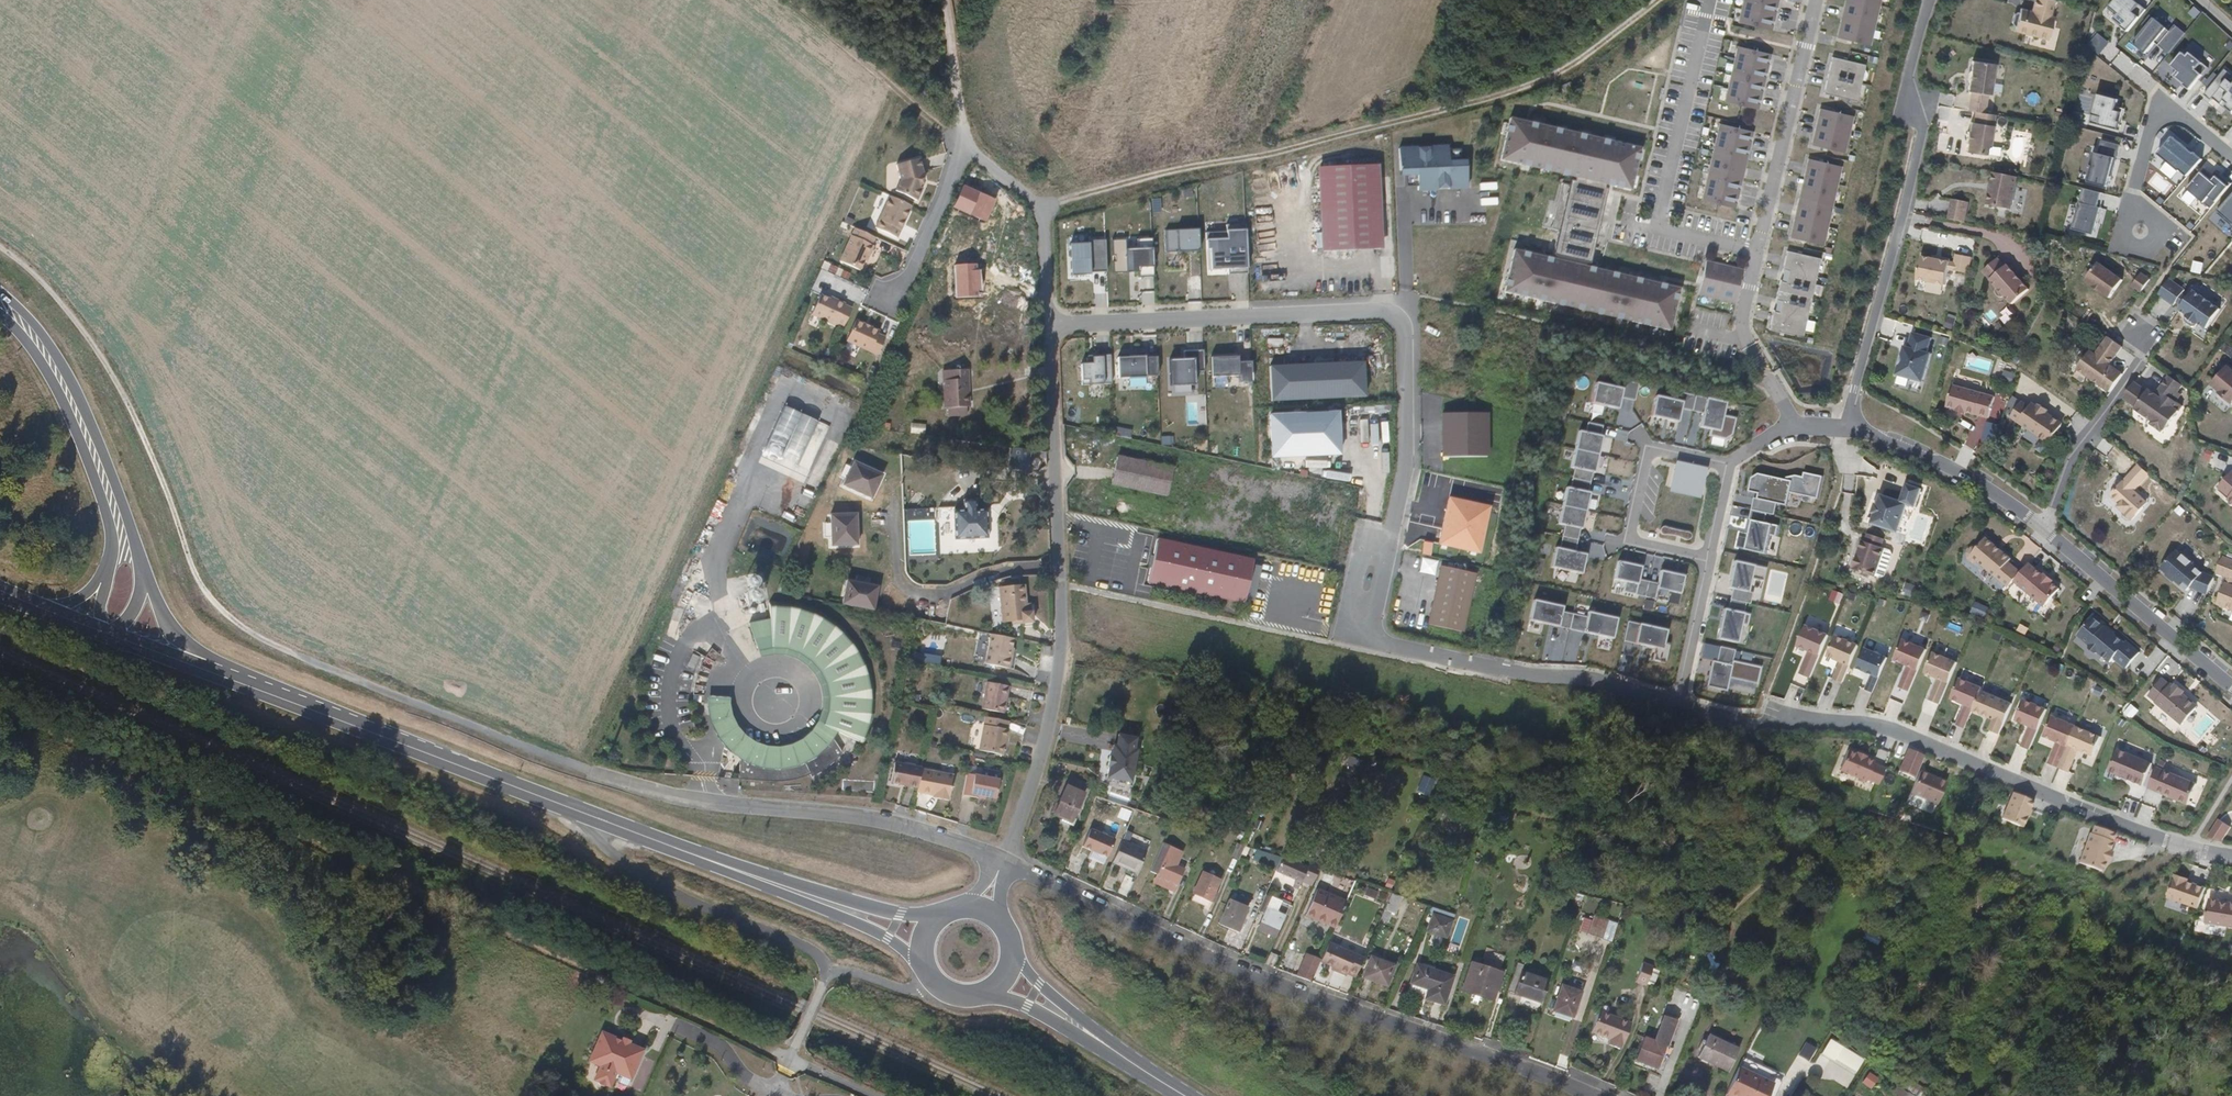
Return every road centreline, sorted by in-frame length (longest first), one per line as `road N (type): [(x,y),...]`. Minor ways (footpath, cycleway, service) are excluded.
road 1 (track): [(593,775),(263,639),(227,616),(186,563),(155,474),(94,349),(47,288),(0,246)]
road 2 (track): [(1657,0),(1550,78),(1041,208)]
road 3 (unclassified): [(1597,1095),(1297,991),(1006,860)]
road 4 (residential): [(1049,325),(1396,316),(1405,331),(1405,466),(1387,551)]
road 5 (residential): [(2231,857),(2190,850),(1895,732),(1726,720),(1676,705)]
road 6 (residential): [(1795,423),(1745,340),(1743,323),(1820,0)]
road 7 (residential): [(1850,428),(1923,131),(1908,85),(1928,0)]
road 8 (unclassified): [(1006,860),(887,822),(679,798),(593,775)]
road 9 (secondary): [(227,676),(562,804)]
road 10 (unclassified): [(828,970),(799,944),(655,884),(562,804)]
road 11 (residential): [(1676,705),(1591,679),(1532,676),(1369,640)]
road 12 (primary): [(144,565),(84,405),(43,337),(0,292)]
road 13 (residential): [(1006,860),(1049,727),(1060,650),(1059,569)]
road 14 (secondary): [(0,312),(35,350),(75,424),(111,524),(109,566)]
road 15 (residential): [(1727,466),(1650,450),(1631,541),(1709,557)]
road 16 (residential): [(1059,569),(1002,571),(937,596),(912,593),(898,575),(893,499)]
road 17 (residential): [(1059,569),(1049,325)]
road 18 (residential): [(2231,685),(2047,531)]
road 19 (residential): [(2047,531),(1972,479),(1850,428)]
road 20 (residential): [(2047,531),(2070,462),(2139,357),(2139,333)]
road 21 (track): [(962,145),(795,0)]
road 22 (residential): [(1049,325),(1041,208),(962,145)]
road 23 (secondary): [(562,804),(757,878)]
road 24 (secondary): [(757,878),(923,962)]
road 25 (secondary): [(936,918),(757,878)]
road 26 (residential): [(887,306),(962,145)]
road 27 (residential): [(1676,705),(1709,557)]
road 28 (unclassified): [(962,145),(945,0)]
road 29 (primary): [(227,676),(178,635),(144,565)]
road 30 (residential): [(1369,640),(1345,634),(1364,545),(1387,551)]
road 31 (residential): [(2140,232),(2132,193),(2160,99)]
road 32 (residential): [(667,1023),(723,1047),(751,1080),(776,1091)]
road 33 (secondary): [(109,636),(227,676)]

